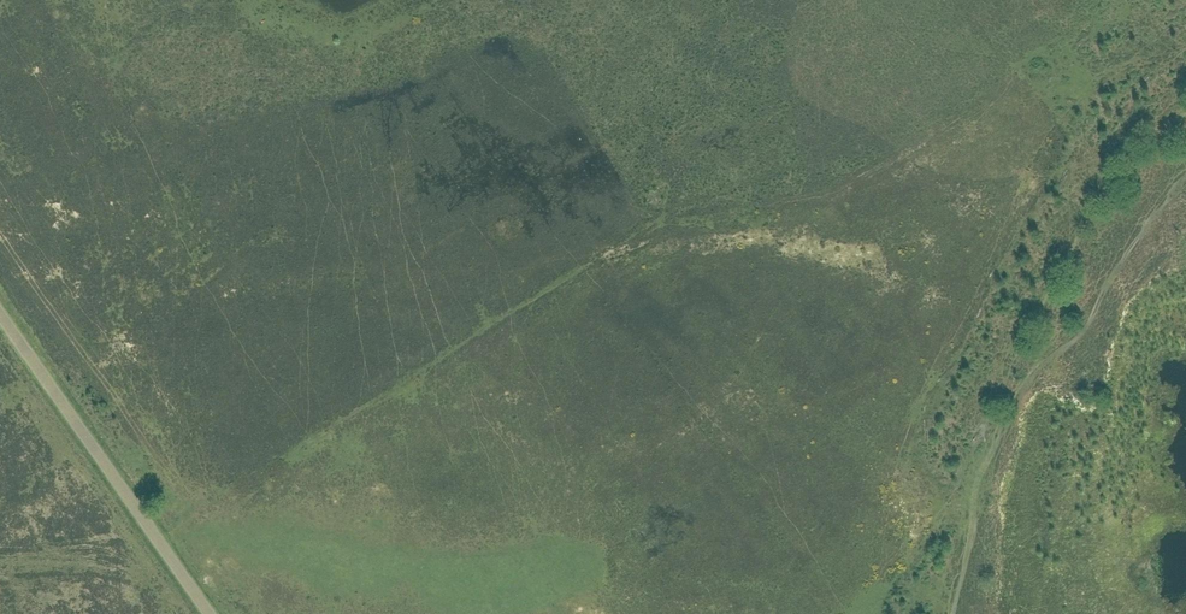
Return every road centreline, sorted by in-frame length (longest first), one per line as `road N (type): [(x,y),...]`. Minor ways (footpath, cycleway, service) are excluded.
road 1 (tertiary): [(210,613),(0,313)]

